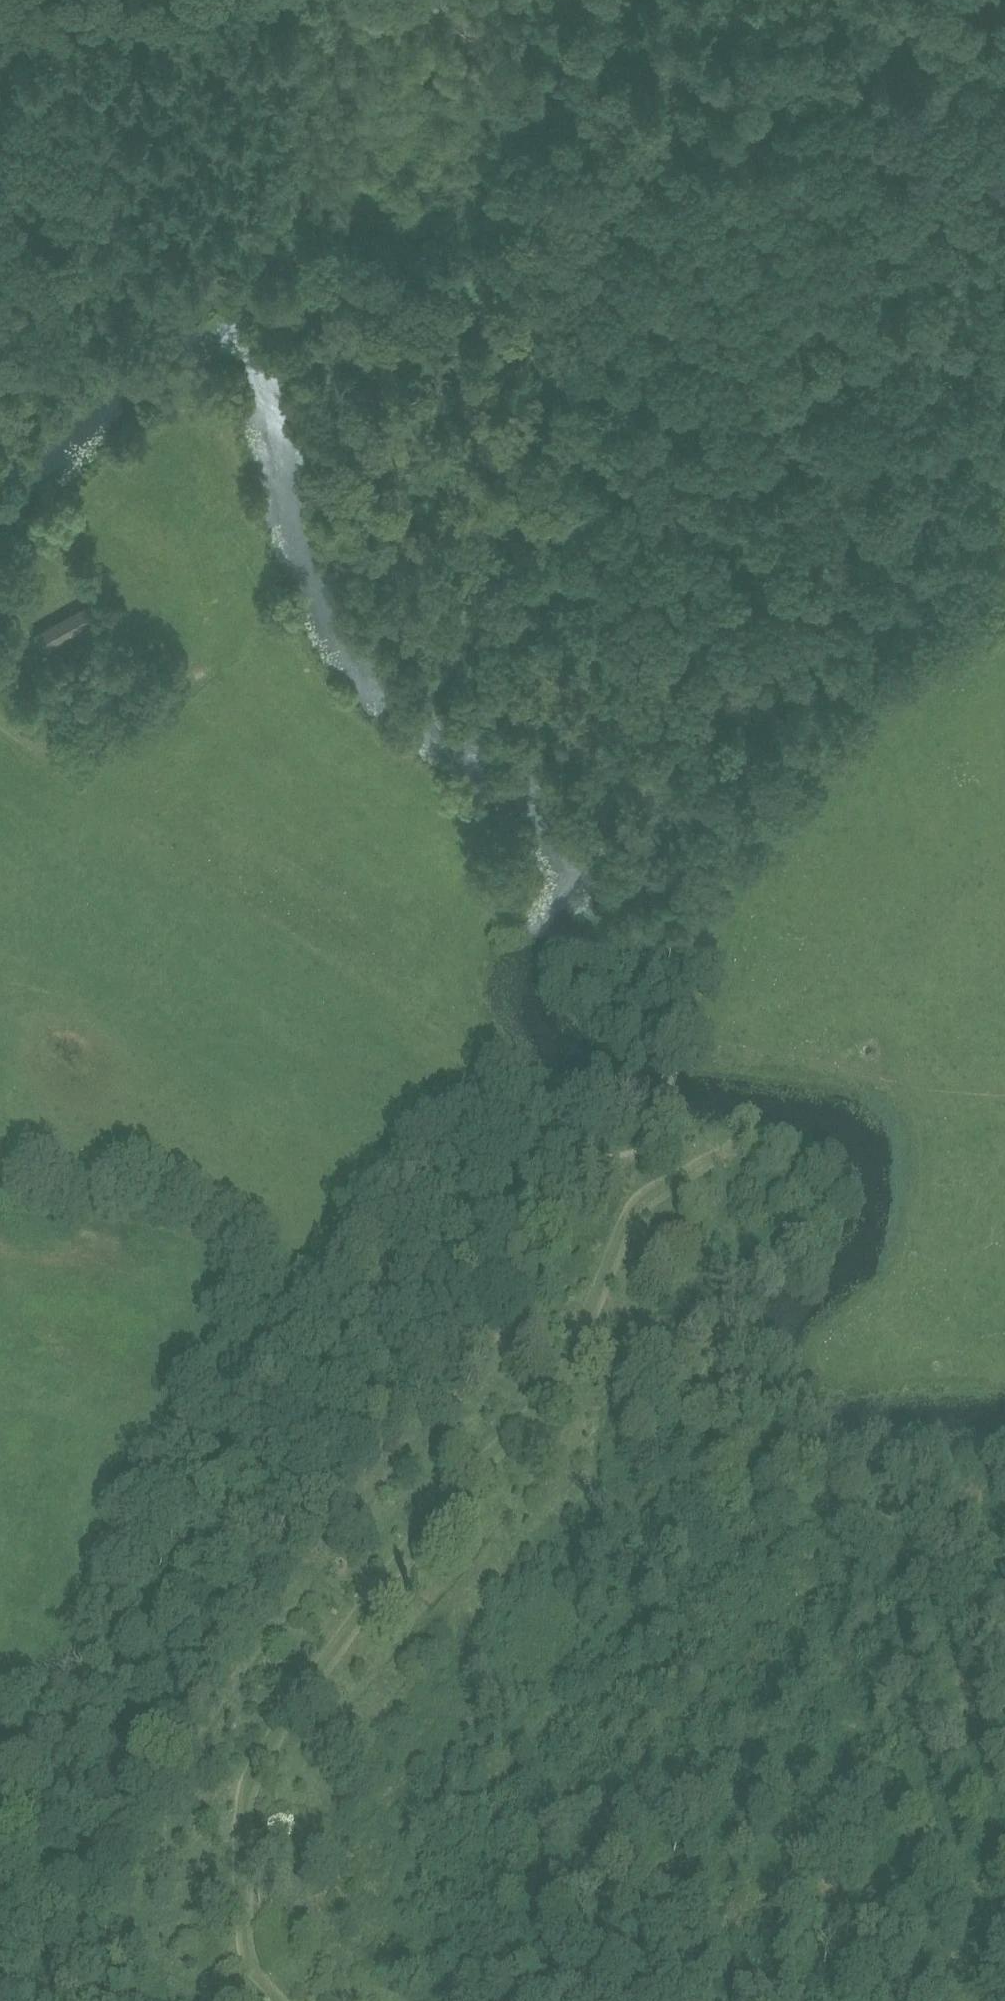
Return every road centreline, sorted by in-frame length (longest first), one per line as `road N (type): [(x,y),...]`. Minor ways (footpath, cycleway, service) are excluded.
road 1 (track): [(486,1462),(575,1364),(651,1181),(743,1246),(745,1261),(709,1323),(705,1438),(676,1454)]
road 2 (track): [(282,2000),(263,1981),(243,1928),(211,1893),(240,1869),(261,1745),(486,1462)]
road 3 (track): [(710,1384),(751,1447),(757,1499),(780,1514),(832,1497),(857,1504),(999,1579),(1004,1632)]
road 4 (track): [(441,1094),(535,1145),(628,1153),(649,1138),(676,1055)]
road 5 (track): [(486,1462),(487,1493),(512,1511),(554,1510),(595,1405),(610,1393),(638,1390)]
road 6 (track): [(211,1893),(133,1917),(45,1877)]

